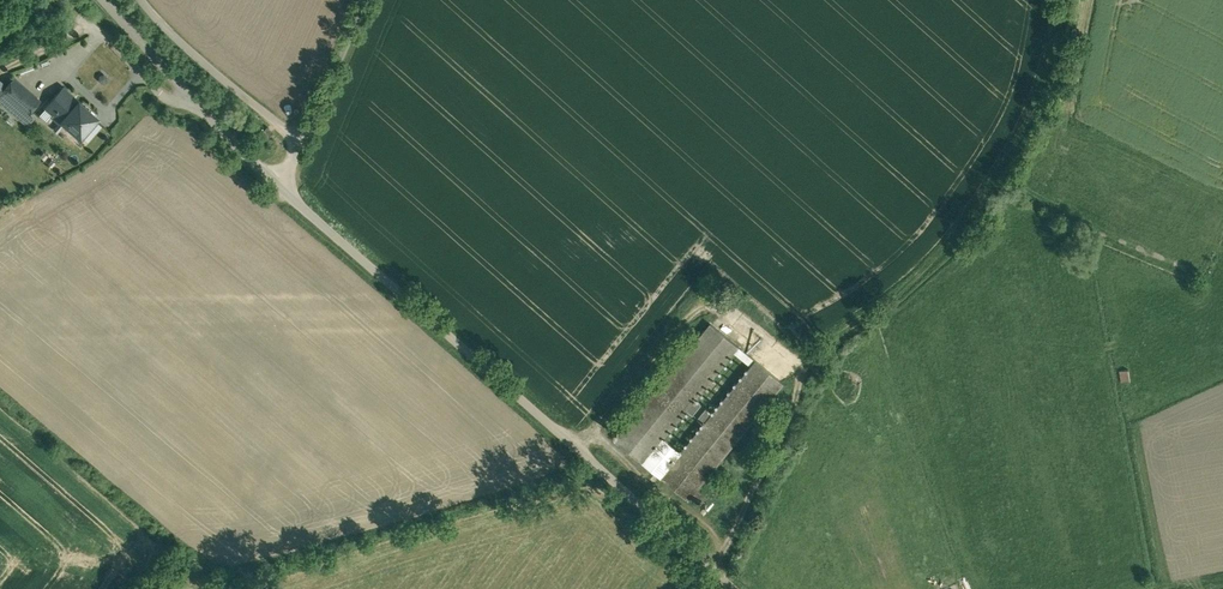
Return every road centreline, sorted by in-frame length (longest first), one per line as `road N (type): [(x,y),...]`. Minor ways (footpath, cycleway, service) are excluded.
road 1 (unclassified): [(738,588),(274,182)]
road 2 (unclassified): [(274,182),(293,161),(292,135),(214,73),(143,0)]
road 3 (unclassified): [(274,182),(105,0)]

